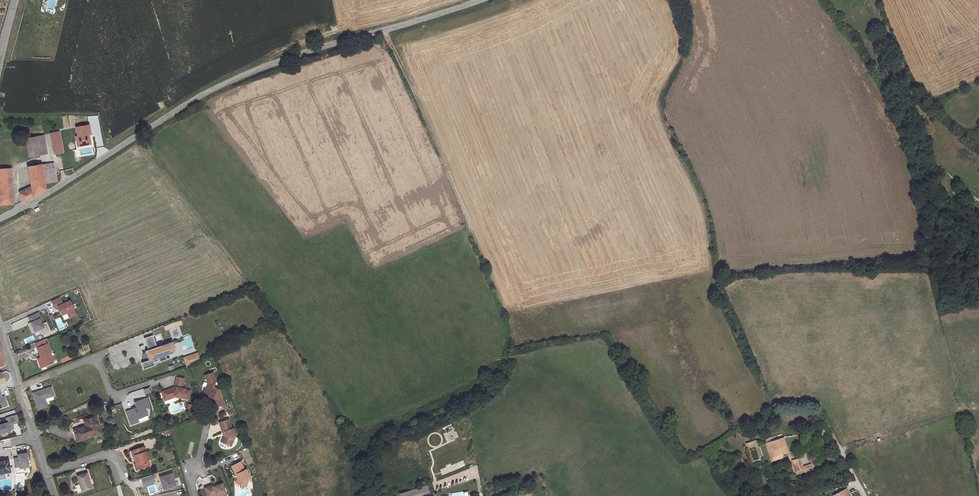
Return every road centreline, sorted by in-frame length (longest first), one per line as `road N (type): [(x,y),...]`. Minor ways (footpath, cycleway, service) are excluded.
road 1 (unclassified): [(0,218),(236,79),(478,0)]
road 2 (unclassified): [(0,328),(48,474)]
road 3 (track): [(379,30),(437,145)]

